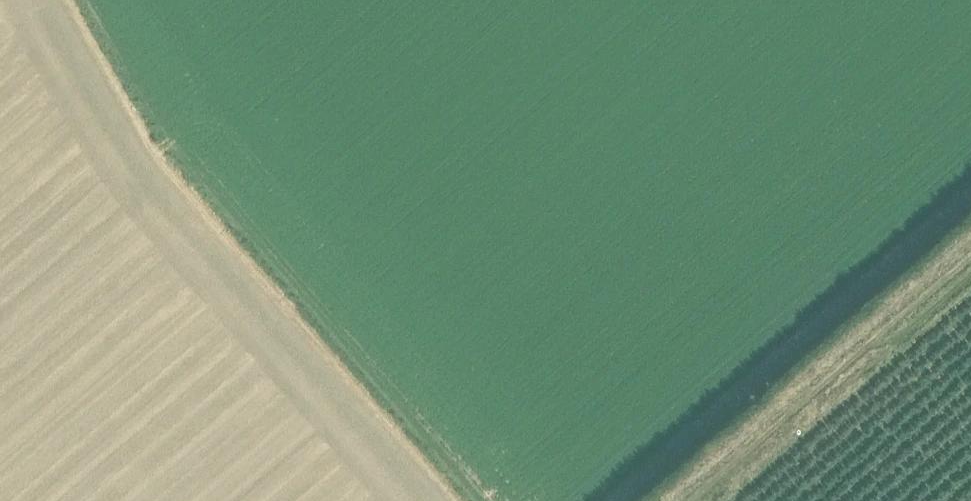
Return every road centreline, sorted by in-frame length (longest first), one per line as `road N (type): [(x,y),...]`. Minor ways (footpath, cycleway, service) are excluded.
road 1 (unclassified): [(605,500),(970,187)]

